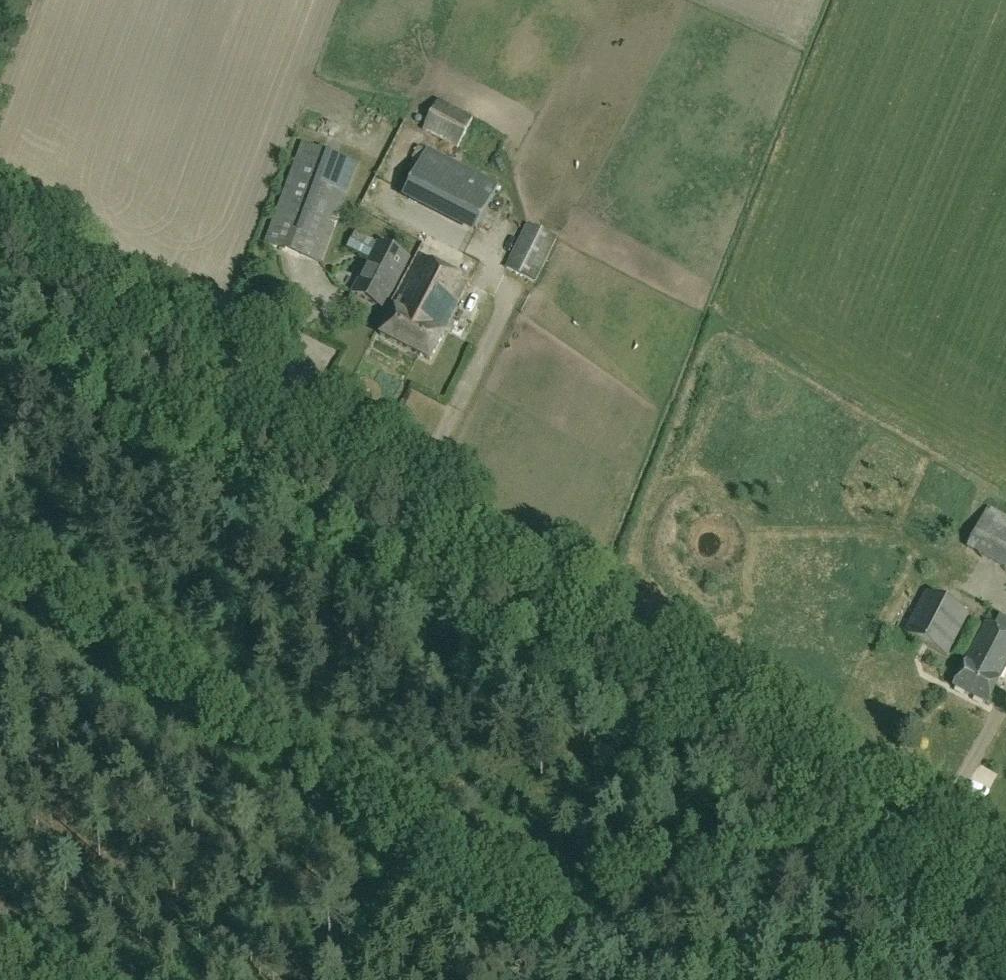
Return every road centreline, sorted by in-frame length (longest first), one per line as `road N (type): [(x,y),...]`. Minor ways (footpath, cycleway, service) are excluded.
road 1 (tertiary): [(1005,903),(0,221)]
road 2 (track): [(541,922),(0,574)]
road 3 (track): [(850,797),(536,979)]

